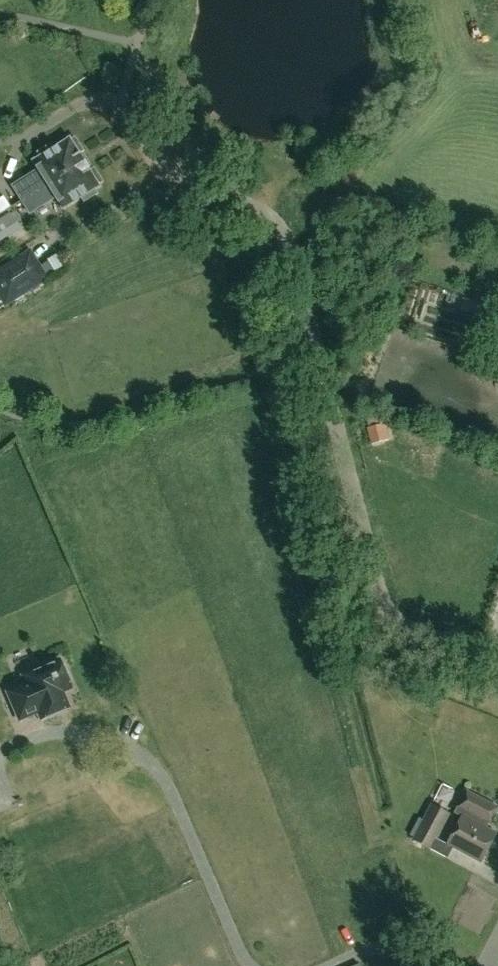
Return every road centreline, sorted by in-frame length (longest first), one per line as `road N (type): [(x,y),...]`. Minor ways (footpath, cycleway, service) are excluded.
road 1 (unclassified): [(497,659),(416,632),(387,610),(285,234),(262,212),(160,165),(121,97)]

